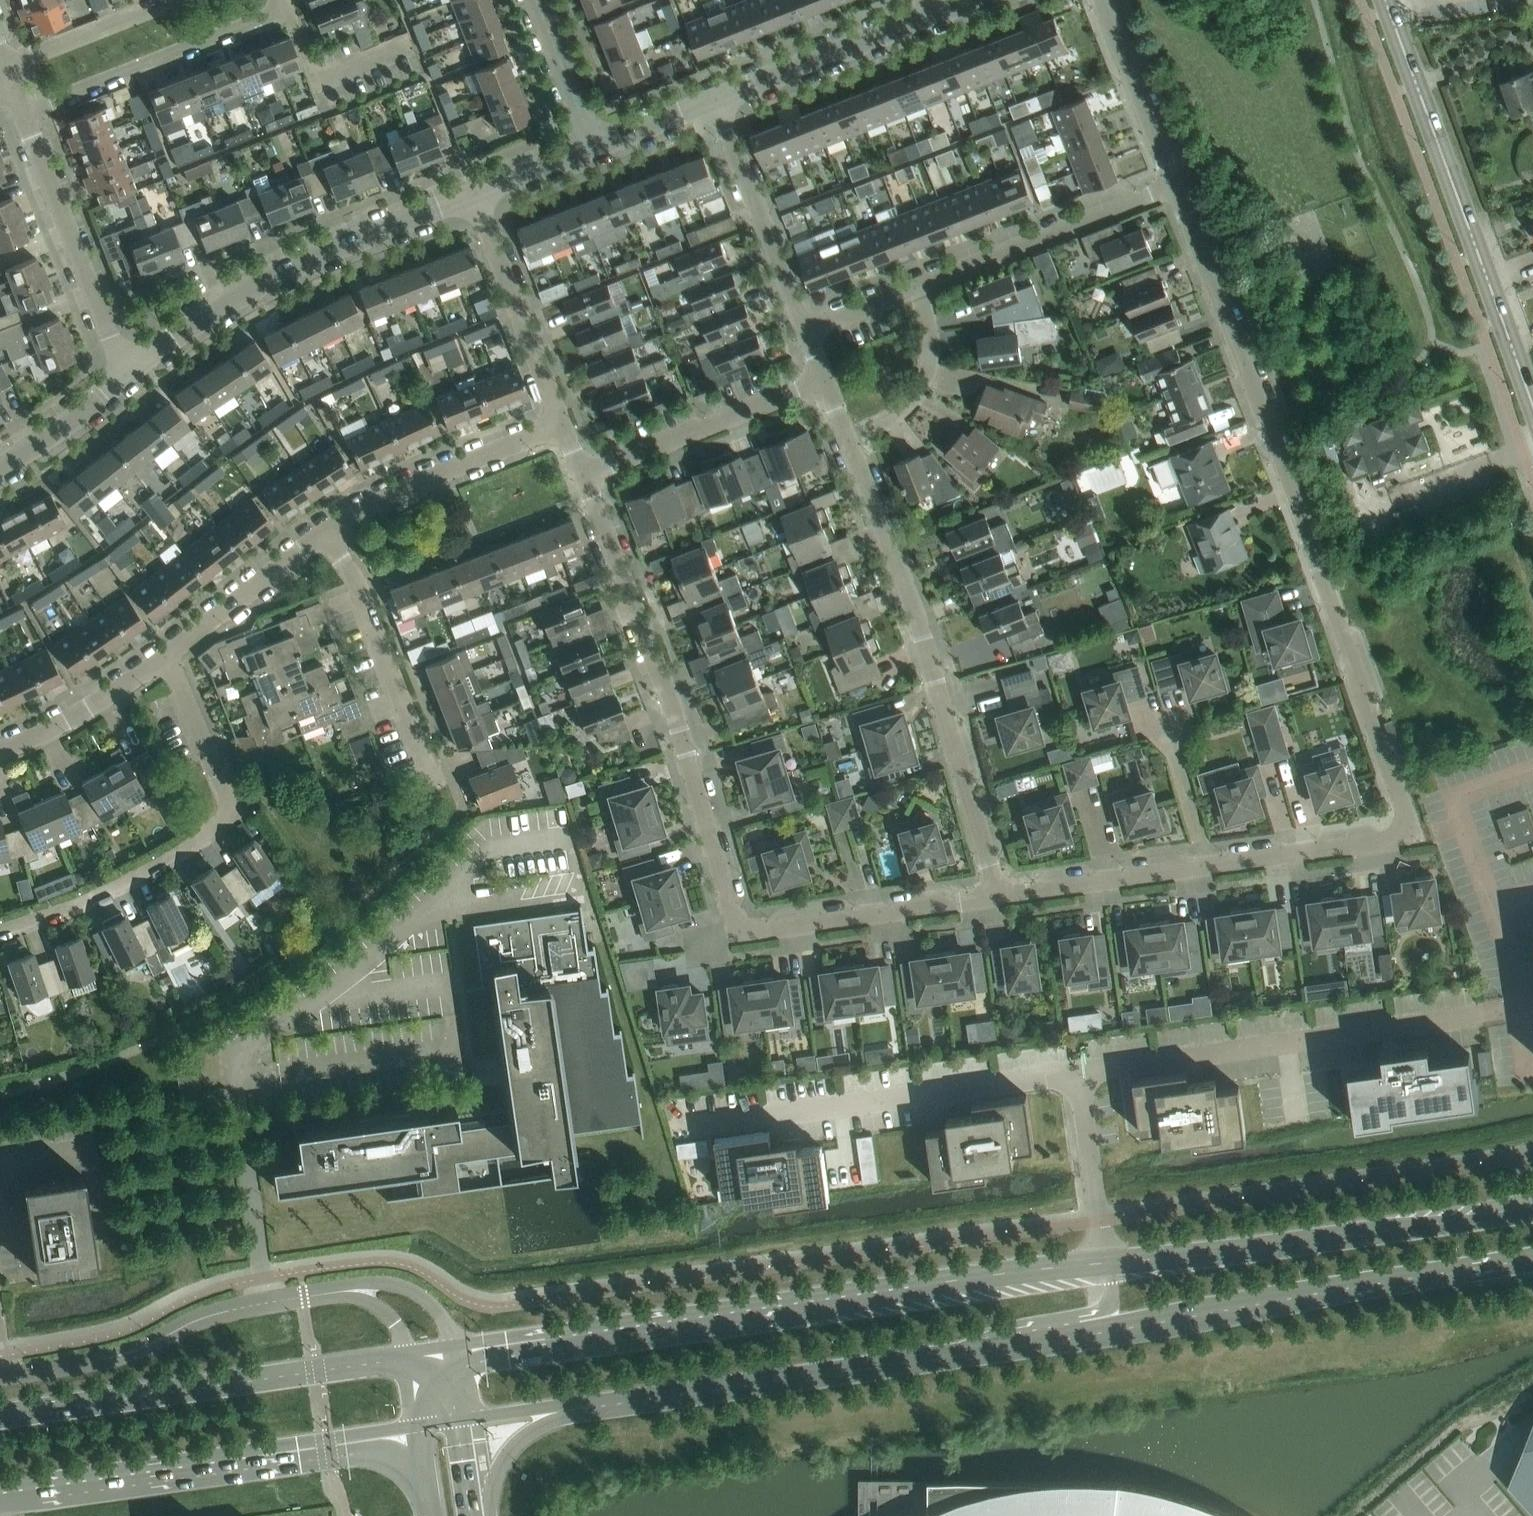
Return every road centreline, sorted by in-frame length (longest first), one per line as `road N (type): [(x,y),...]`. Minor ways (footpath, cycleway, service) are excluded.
road 1 (residential): [(1208,864),(1387,840),(1400,834),(1407,812),(1174,187)]
road 2 (tertiary): [(1108,1262),(454,1351)]
road 3 (tertiary): [(560,1409),(1070,1338)]
road 4 (residential): [(998,893),(924,640),(847,437)]
road 5 (residential): [(739,921),(670,701),(582,475)]
road 6 (tertiary): [(1070,1338),(1532,1264)]
road 7 (tertiary): [(1532,408),(1385,0)]
road 8 (tertiary): [(1532,1210),(1108,1262)]
road 9 (residential): [(0,927),(132,875),(221,817),(228,803),(165,653)]
road 10 (secondary): [(0,1492),(412,1431)]
road 11 (secondary): [(402,1359),(0,1415)]
road 12 (residential): [(125,371),(261,279),(472,193)]
road 13 (residential): [(0,1376),(126,1354),(206,1317),(345,1290)]
road 14 (residential): [(285,0),(289,9),(22,113)]
road 15 (residential): [(125,371),(22,113)]
road 16 (residential): [(919,283),(1174,187)]
road 17 (residential): [(739,921),(750,929),(998,893)]
road 18 (residential): [(561,426),(411,482),(322,533)]
road 19 (residential): [(582,475),(825,380)]
road 20 (residential): [(428,765),(356,581),(322,533)]
road 21 (residential): [(561,426),(472,193)]
road 22 (residential): [(805,328),(712,98)]
road 23 (residential): [(712,98),(934,11)]
road 24 (residential): [(998,893),(1208,864)]
road 25 (residential): [(1174,187),(1102,0)]
road 26 (residential): [(322,533),(165,653)]
road 27 (residential): [(847,437),(899,413),(922,382),(930,343),(919,283)]
road 28 (residential): [(165,653),(90,710),(0,749)]
road 29 (residential): [(4,64),(168,0)]
road 30 (residential): [(0,467),(125,371)]
road 31 (residential): [(597,146),(539,0)]
road 32 (residential): [(454,1351),(444,1317),(405,1286),(380,1281),(345,1290)]
road 33 (secondary): [(479,1515),(503,1453),(560,1409)]
road 34 (residential): [(472,193),(597,146)]
road 35 (residential): [(1208,864),(1171,739)]
road 36 (residential): [(597,146),(712,98)]
road 37 (residential): [(805,328),(919,283)]

